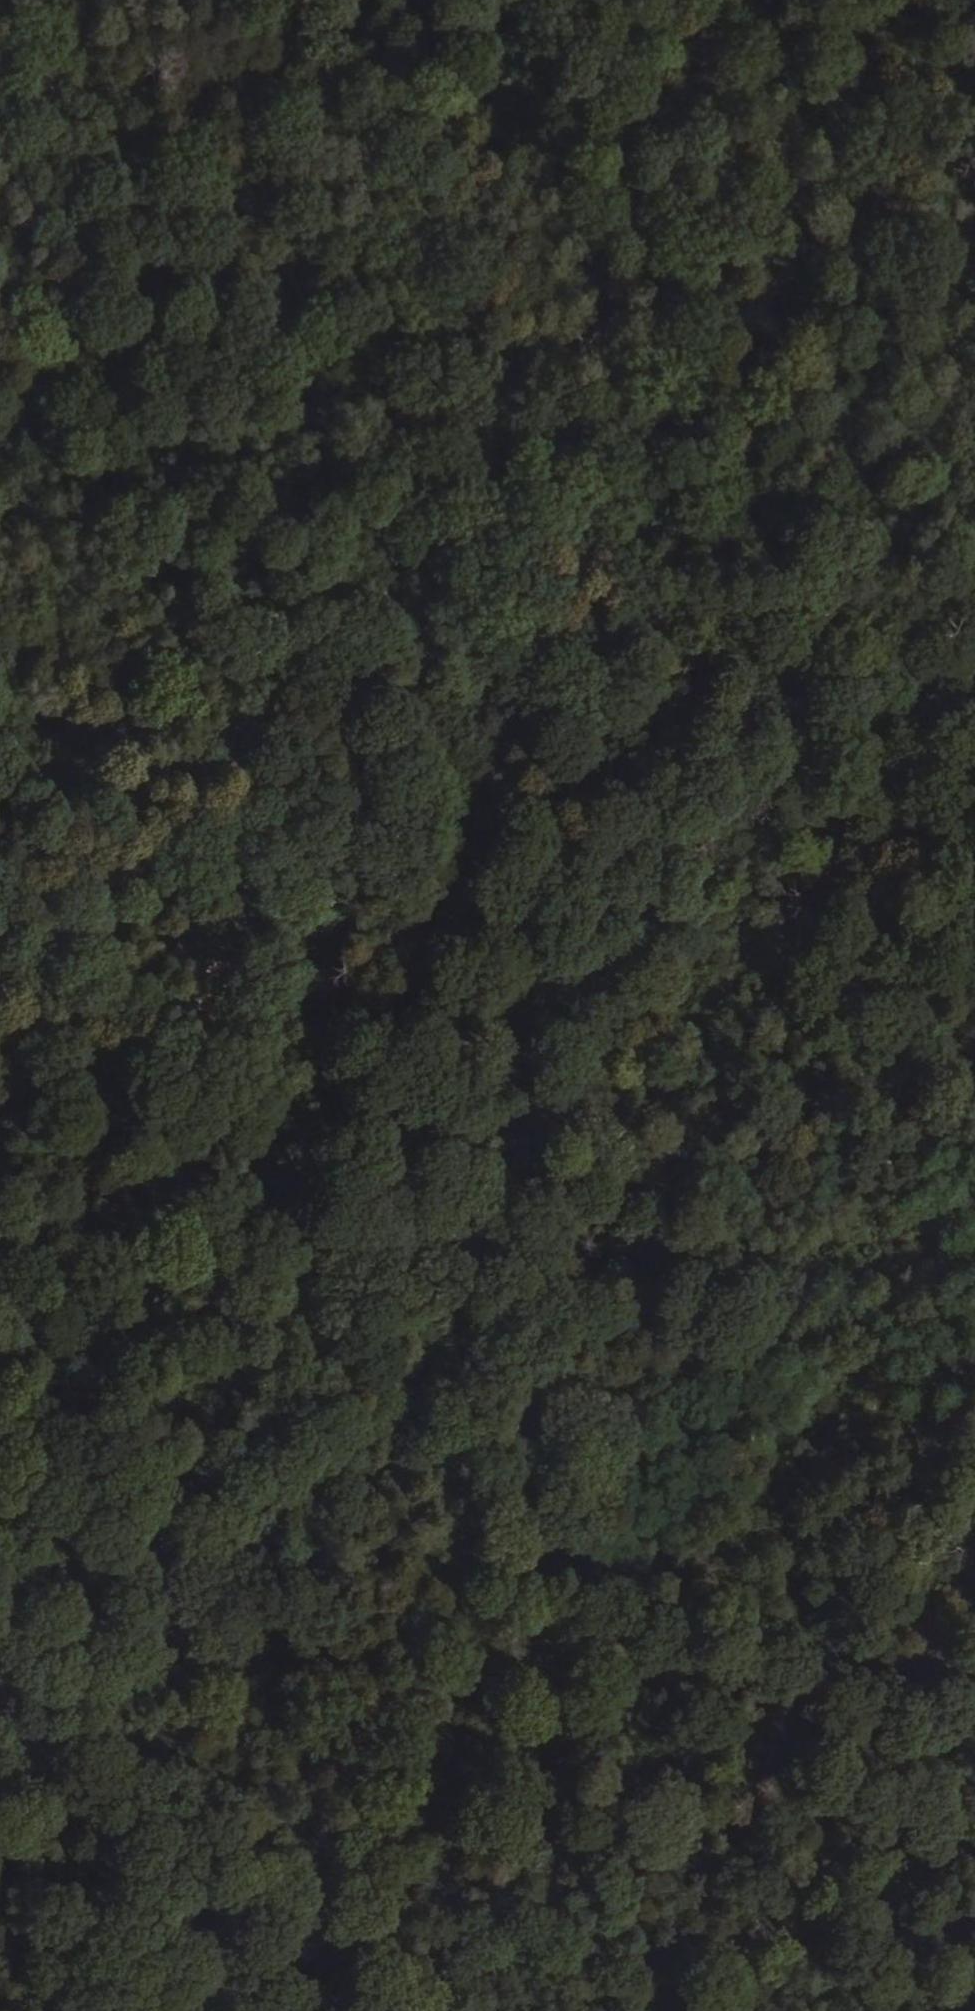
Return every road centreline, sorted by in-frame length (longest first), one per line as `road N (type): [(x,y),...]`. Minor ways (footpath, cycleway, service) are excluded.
road 1 (track): [(0,1110),(728,320)]
road 2 (track): [(728,320),(347,0)]
road 3 (track): [(728,320),(974,101)]

